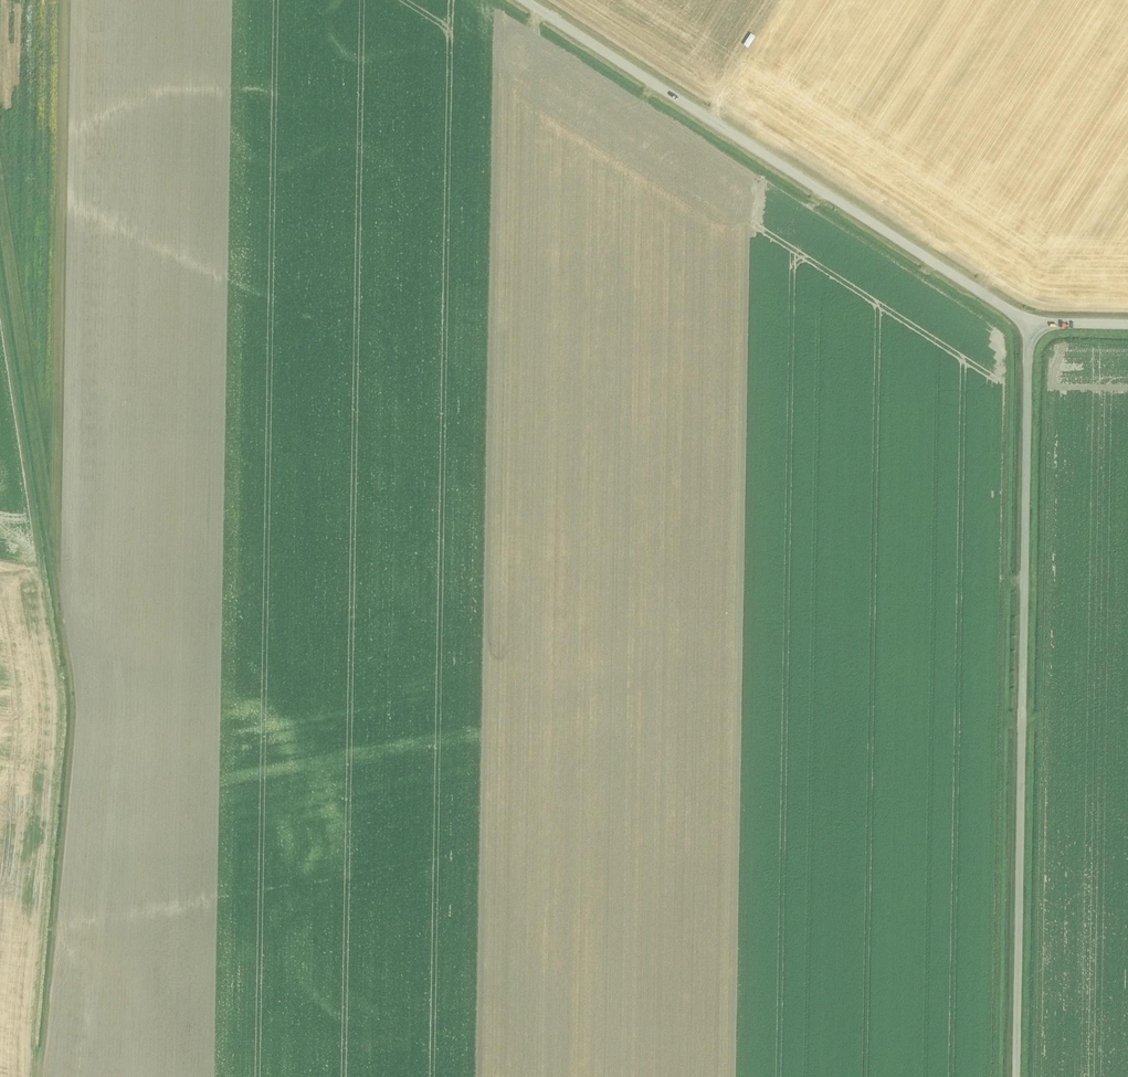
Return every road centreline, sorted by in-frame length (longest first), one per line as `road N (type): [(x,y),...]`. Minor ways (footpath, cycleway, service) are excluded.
road 1 (unclassified): [(1016,1076),(1029,324)]
road 2 (unclassified): [(1029,324),(526,0)]

